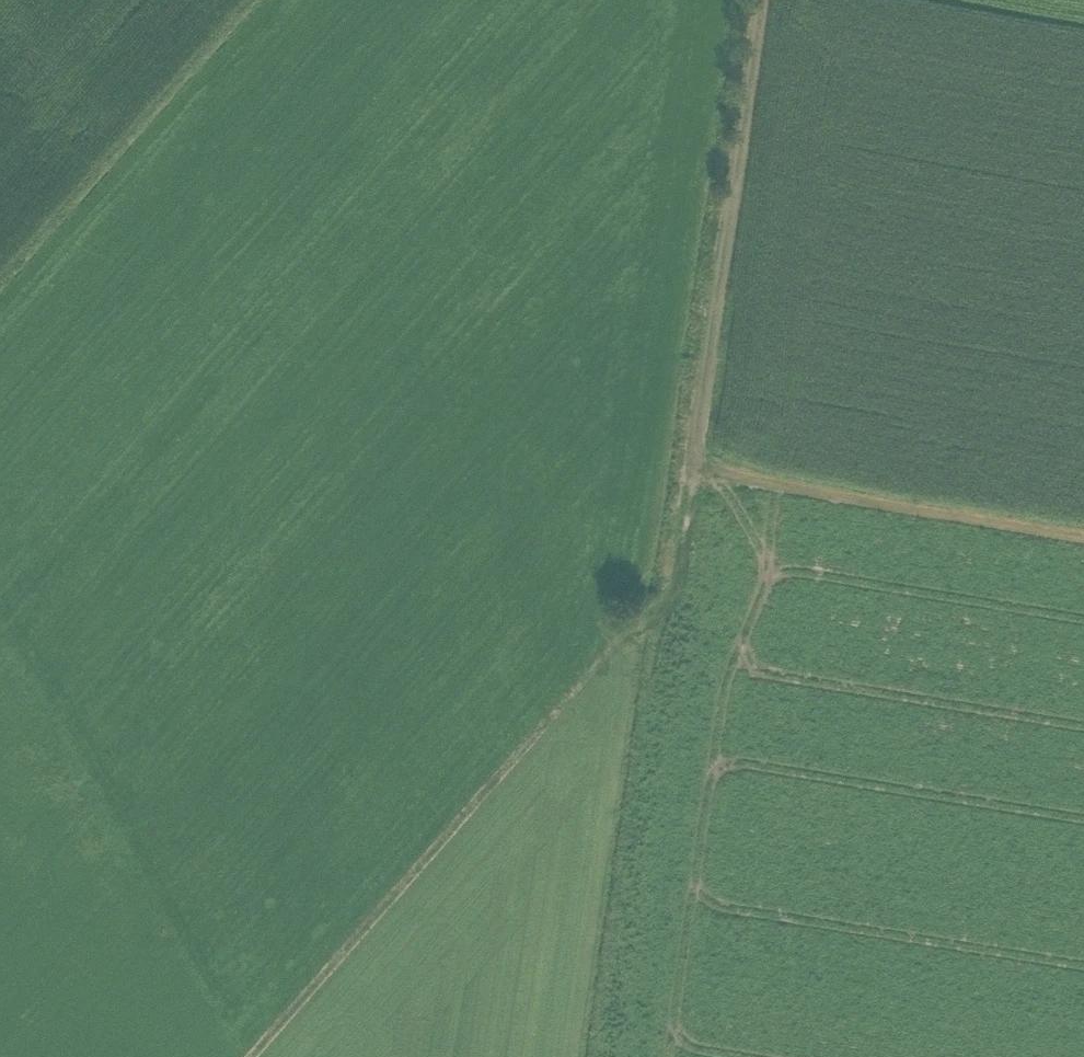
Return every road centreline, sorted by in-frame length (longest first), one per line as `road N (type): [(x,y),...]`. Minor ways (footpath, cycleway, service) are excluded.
road 1 (track): [(250,1056),(630,624),(671,589),(764,0)]

